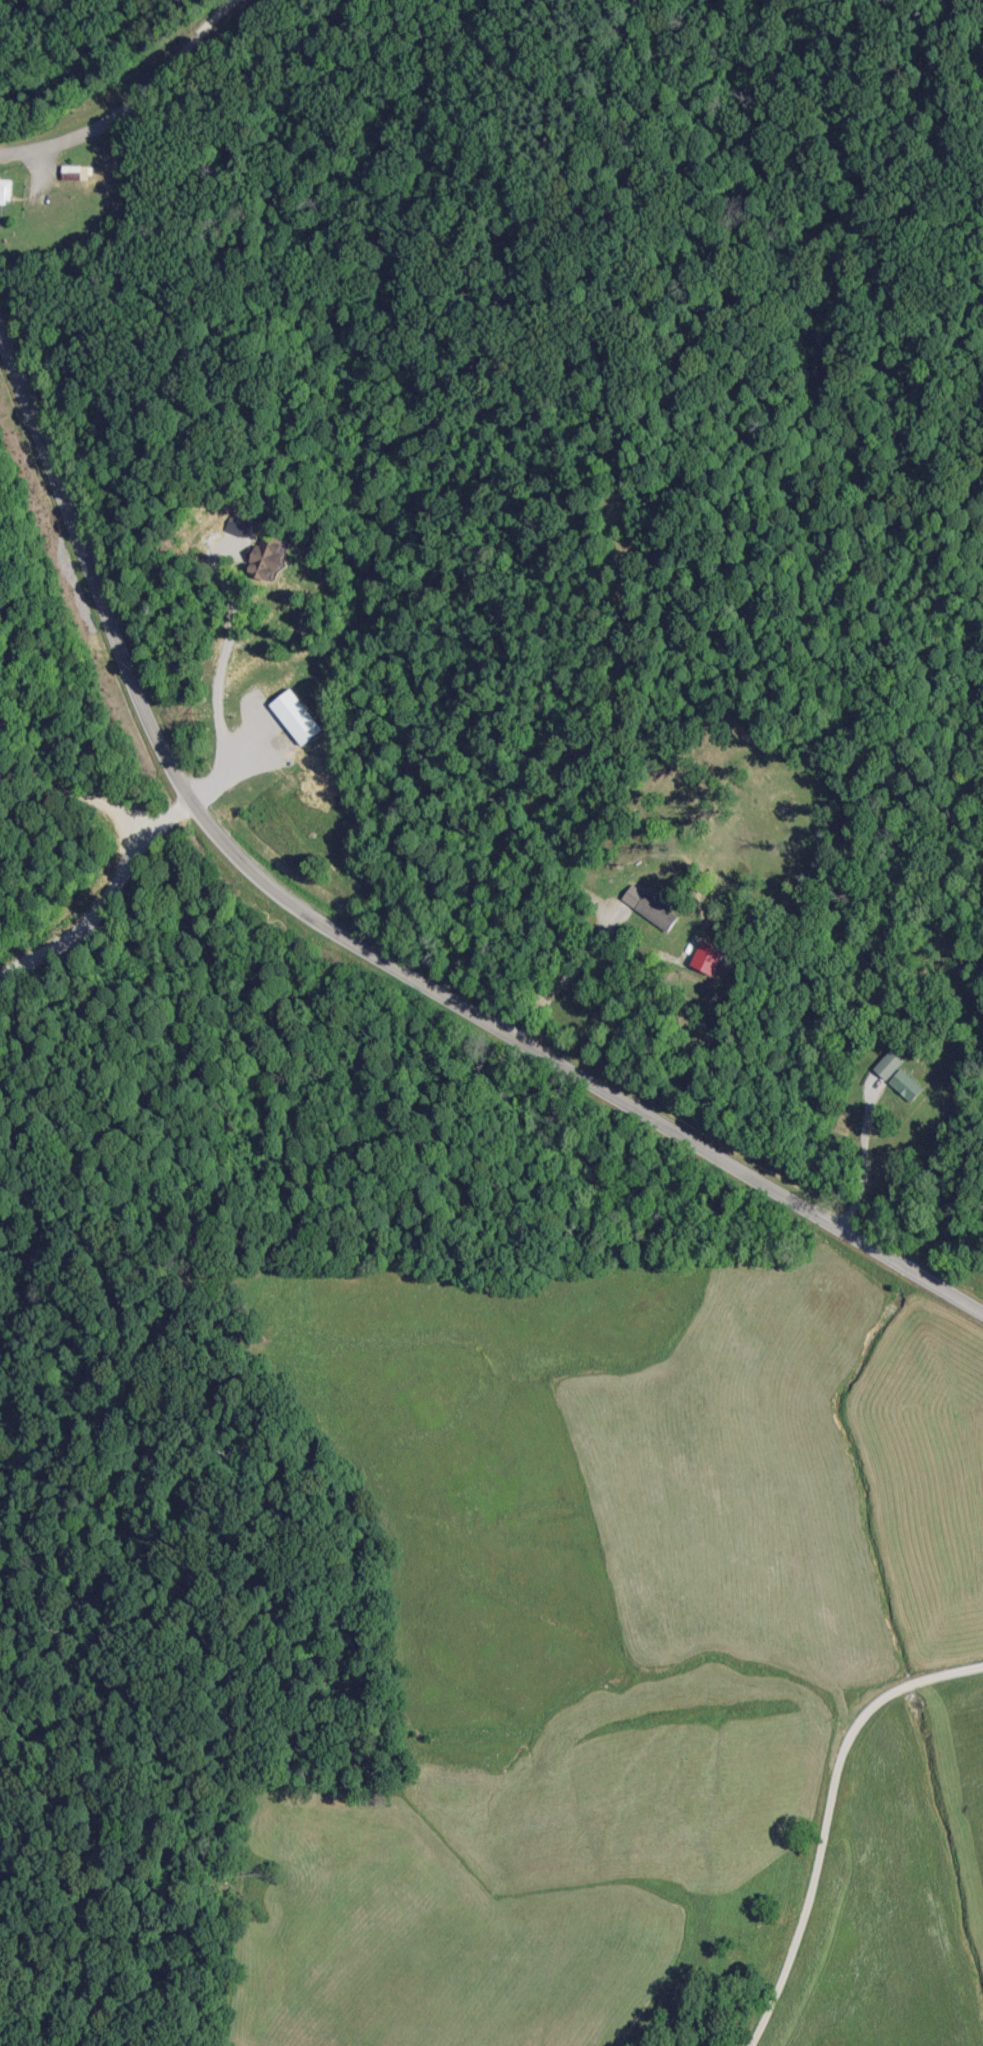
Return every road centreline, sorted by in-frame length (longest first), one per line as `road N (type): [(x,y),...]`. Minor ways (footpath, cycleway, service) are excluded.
road 1 (residential): [(982,1307),(451,989),(305,880),(186,739),(0,274)]
road 2 (residential): [(982,1663),(945,1670),(867,1709),(827,1797),(806,1912),(753,2045)]
road 3 (residential): [(0,187),(133,148),(315,0)]

